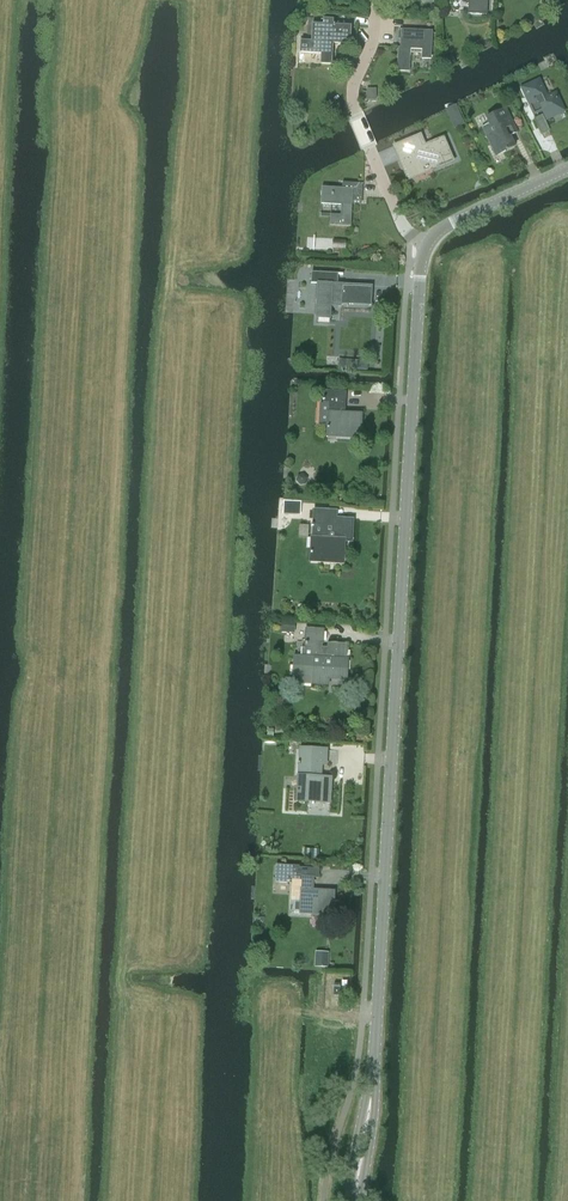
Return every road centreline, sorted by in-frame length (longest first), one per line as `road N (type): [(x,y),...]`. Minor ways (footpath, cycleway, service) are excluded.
road 1 (tertiary): [(357,1200),(426,246)]
road 2 (residential): [(414,238),(352,111),(375,0)]
road 3 (tertiary): [(426,246),(452,222),(567,168)]

